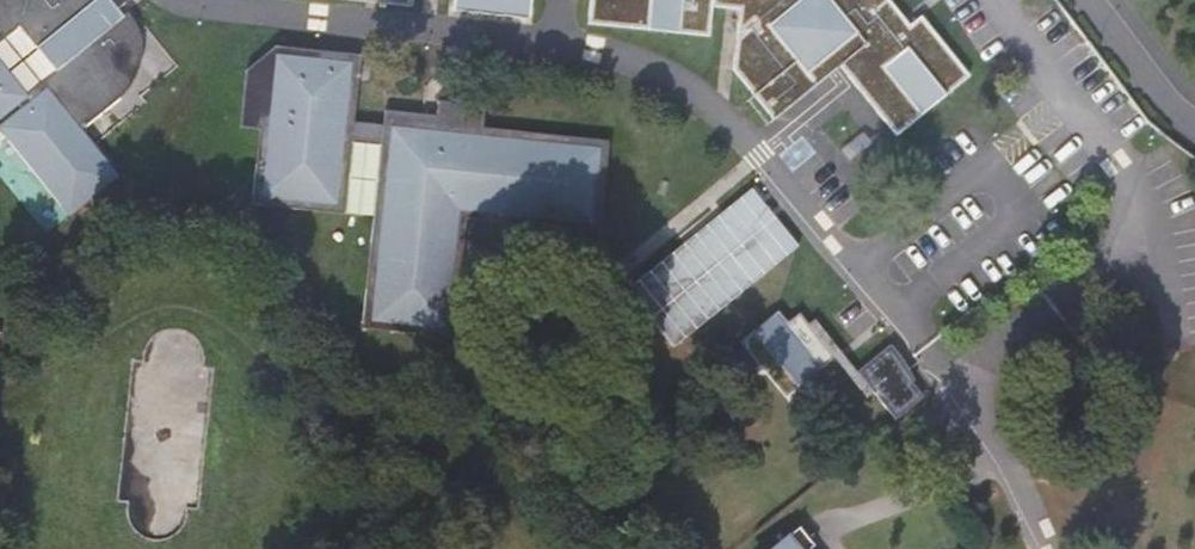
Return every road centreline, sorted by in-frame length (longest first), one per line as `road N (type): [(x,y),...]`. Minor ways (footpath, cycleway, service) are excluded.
road 1 (residential): [(1090,0),(1165,110),(1194,134)]

